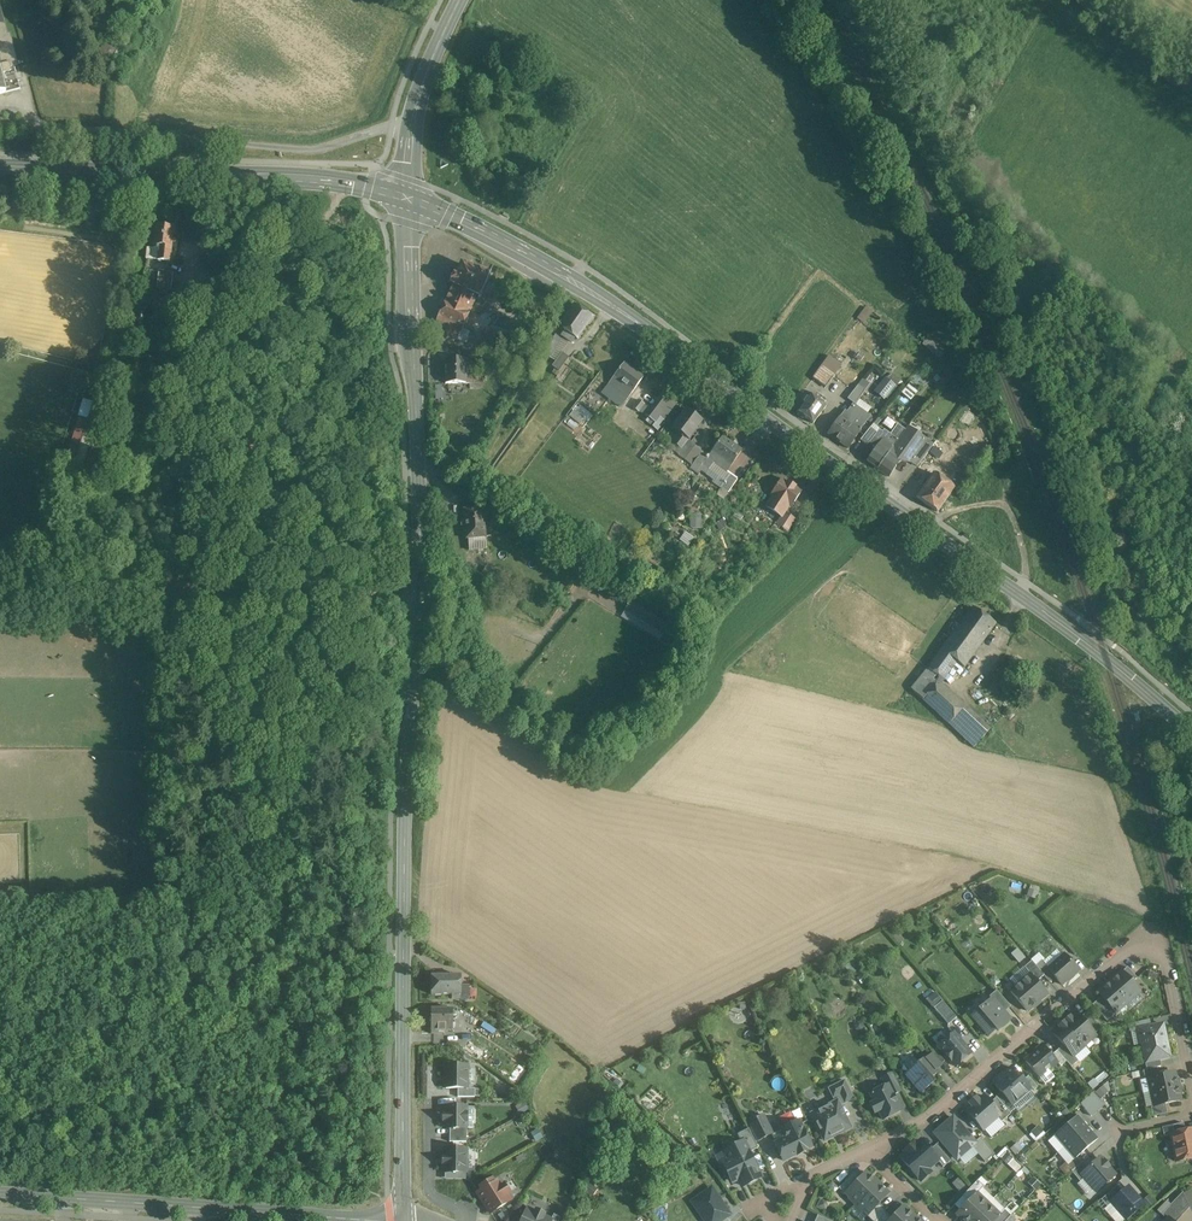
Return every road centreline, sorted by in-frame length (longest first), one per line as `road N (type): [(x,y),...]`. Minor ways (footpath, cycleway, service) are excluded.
road 1 (tertiary): [(408,199),(421,599),(407,817),(406,1220)]
road 2 (secondary): [(1191,732),(1106,658),(631,317),(451,214),(408,199)]
road 3 (track): [(0,1127),(237,1136),(294,1155),(284,989),(285,820),(180,634),(182,594)]
road 4 (residential): [(867,1148),(924,1121),(1146,939),(1167,952),(1191,1073)]
road 5 (secondary): [(408,199),(312,180),(0,162)]
road 6 (tertiary): [(381,1220),(65,1199)]
road 7 (tertiary): [(408,199),(418,105),(461,0)]
road 8 (track): [(180,1005),(0,980)]
road 9 (residential): [(435,1078),(431,1194),(468,1214),(465,1220)]

